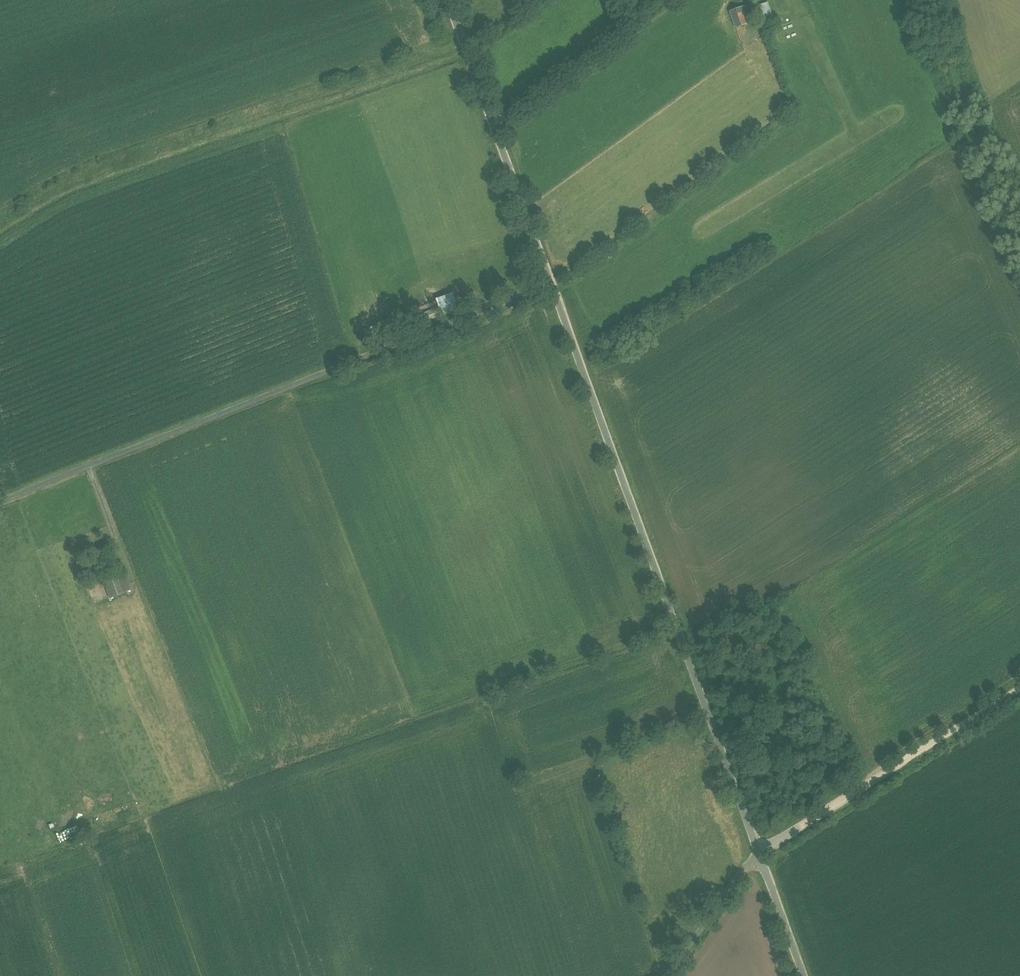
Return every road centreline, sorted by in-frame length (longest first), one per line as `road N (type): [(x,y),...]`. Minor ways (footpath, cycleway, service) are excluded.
road 1 (unclassified): [(758,854),(550,285)]
road 2 (unclassified): [(0,504),(550,285)]
road 3 (track): [(1019,689),(758,854)]
road 4 (unclassified): [(550,285),(446,0)]
road 5 (track): [(492,126),(667,0)]
road 6 (unclassified): [(665,975),(758,854)]
road 7 (unclassified): [(758,854),(804,975)]

